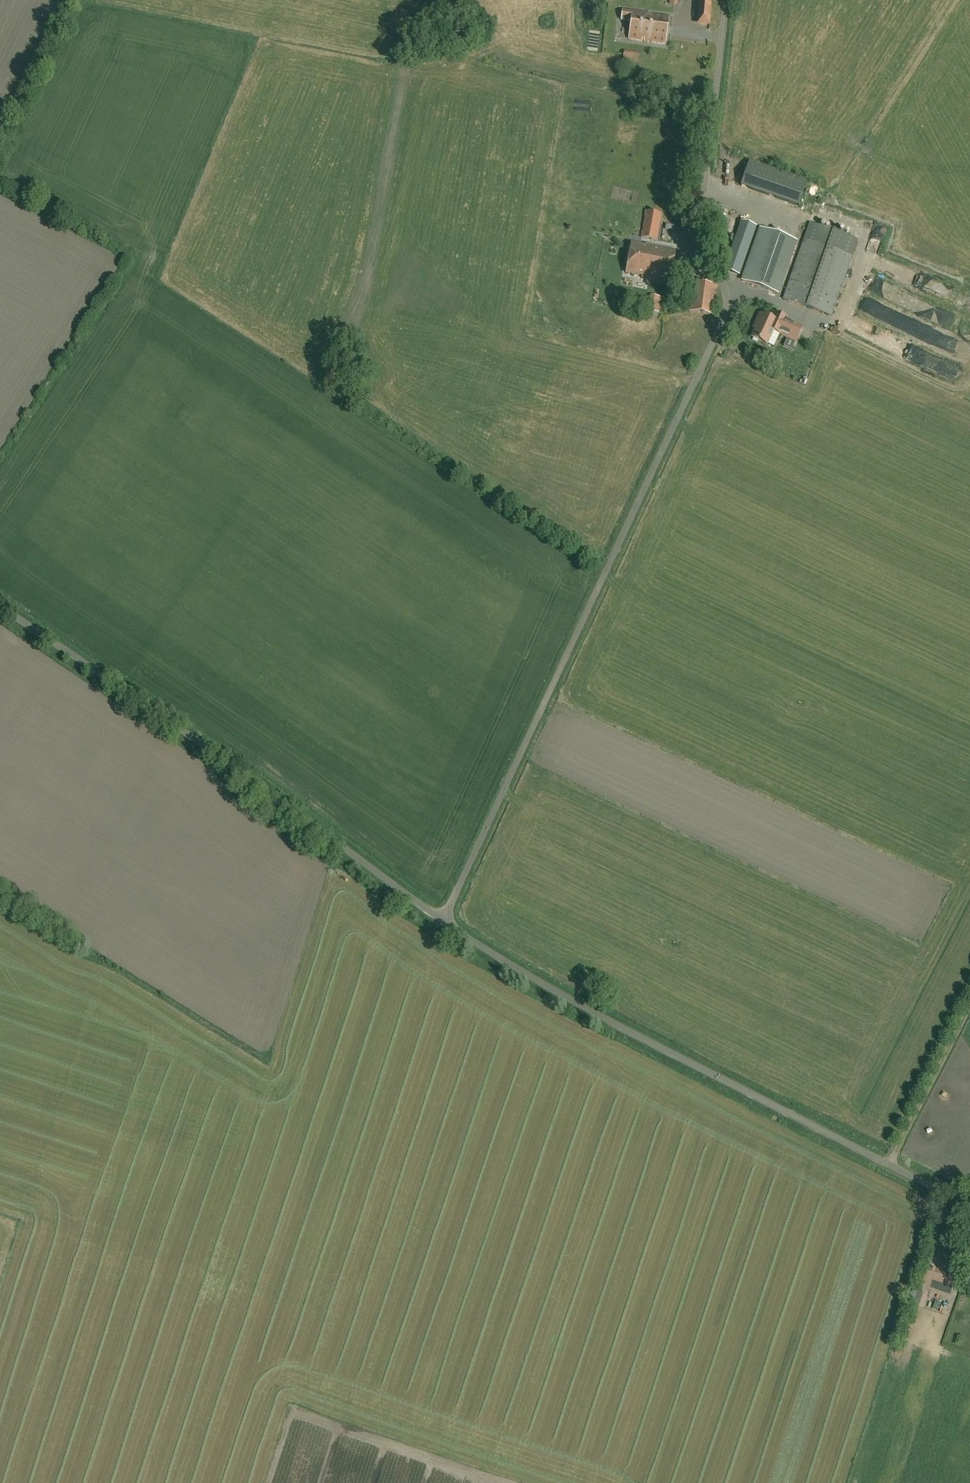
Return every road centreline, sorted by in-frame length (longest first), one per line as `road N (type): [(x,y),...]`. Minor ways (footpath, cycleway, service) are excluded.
road 1 (unclassified): [(444,923),(722,326),(727,279),(701,262),(728,0)]
road 2 (unclassified): [(969,1208),(618,1027),(444,923)]
road 3 (unclassified): [(444,923),(0,605)]

